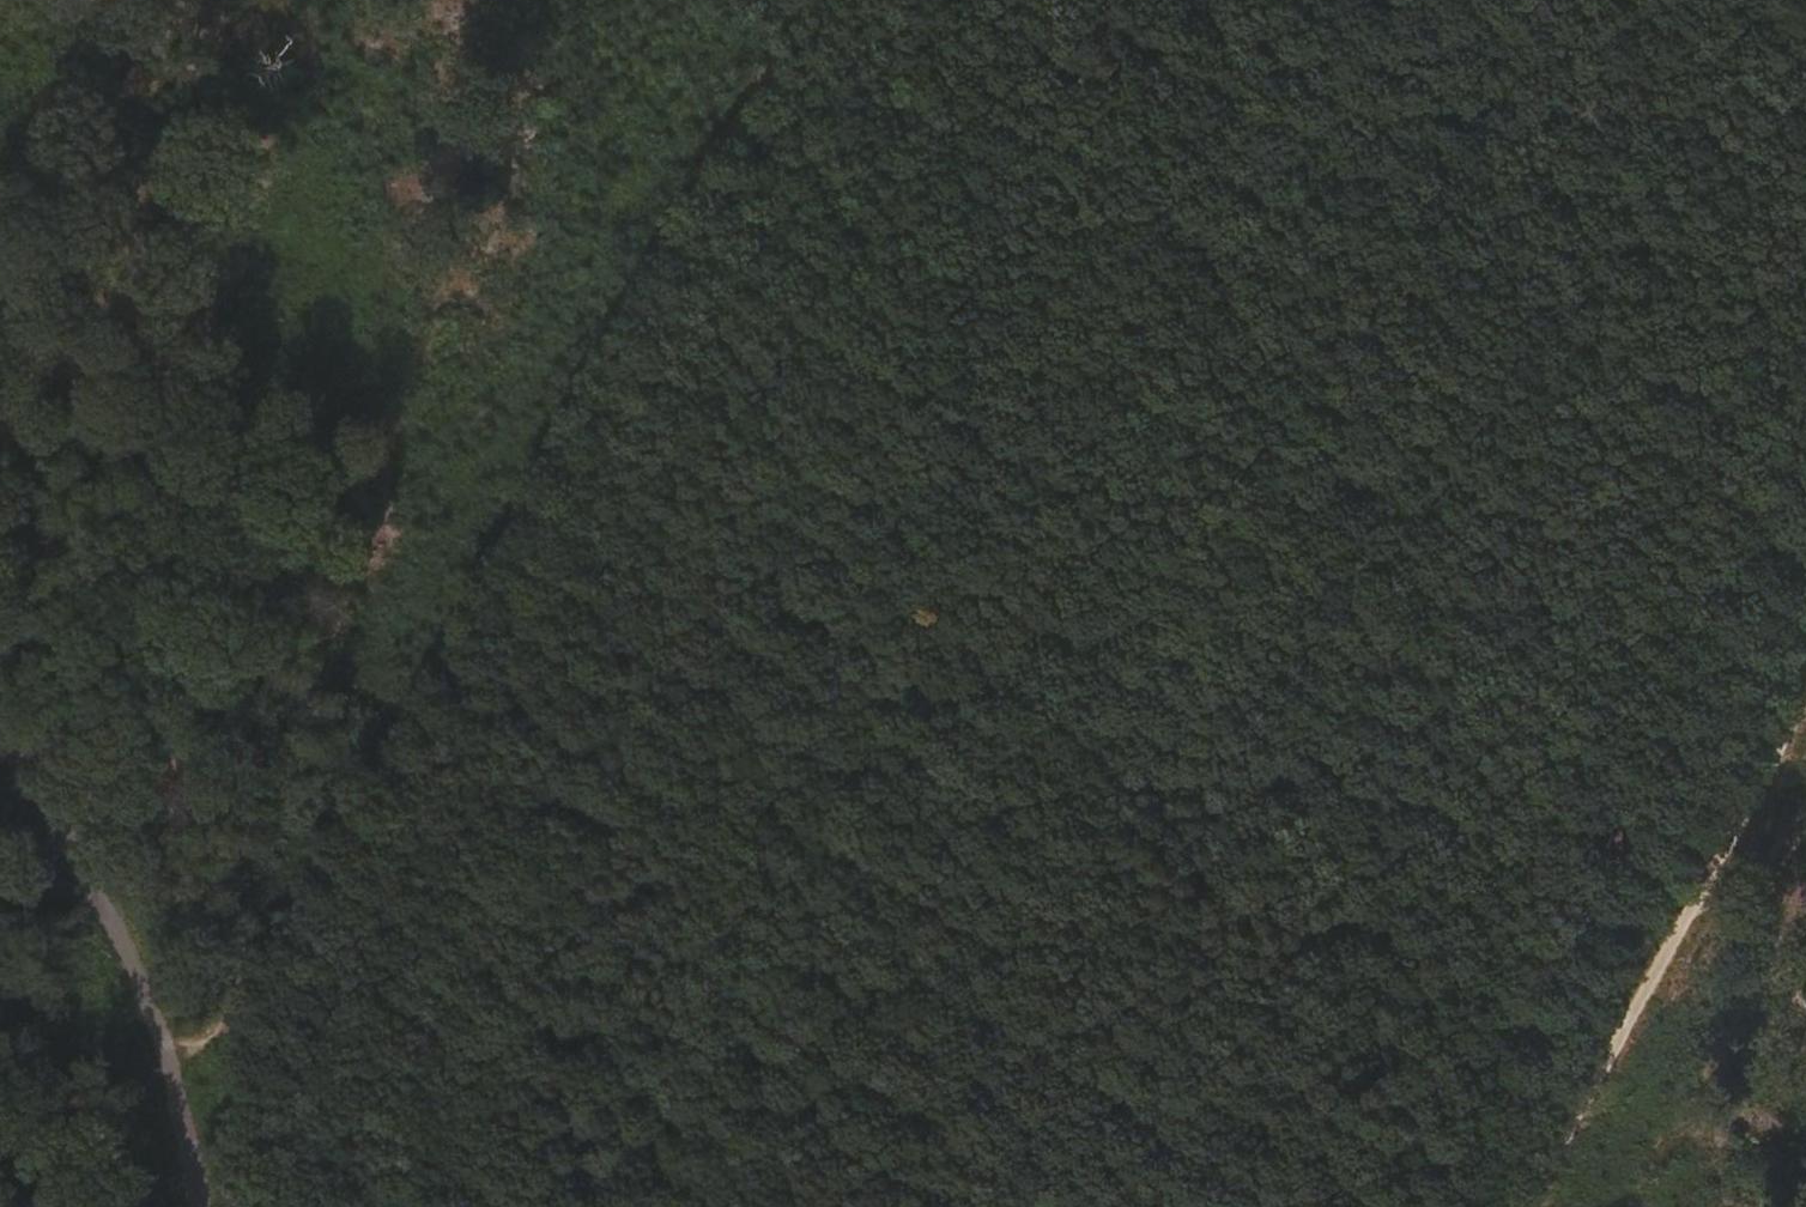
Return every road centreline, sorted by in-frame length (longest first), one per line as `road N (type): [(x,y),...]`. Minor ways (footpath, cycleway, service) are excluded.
road 1 (track): [(1805,733),(1549,1206)]

